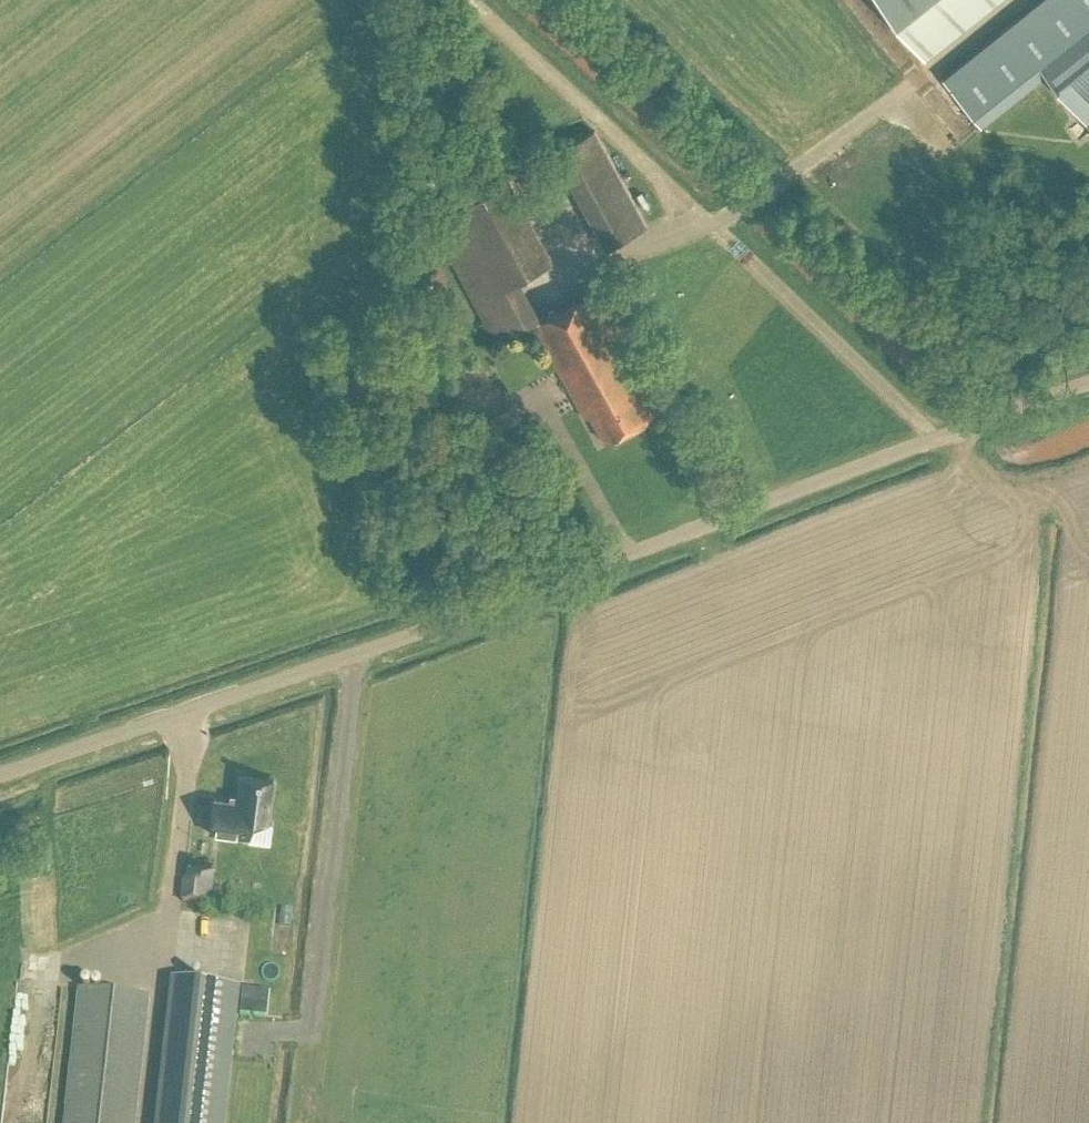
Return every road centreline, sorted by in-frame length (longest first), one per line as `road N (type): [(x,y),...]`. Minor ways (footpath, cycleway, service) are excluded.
road 1 (unclassified): [(1088,381),(454,617),(0,771)]

